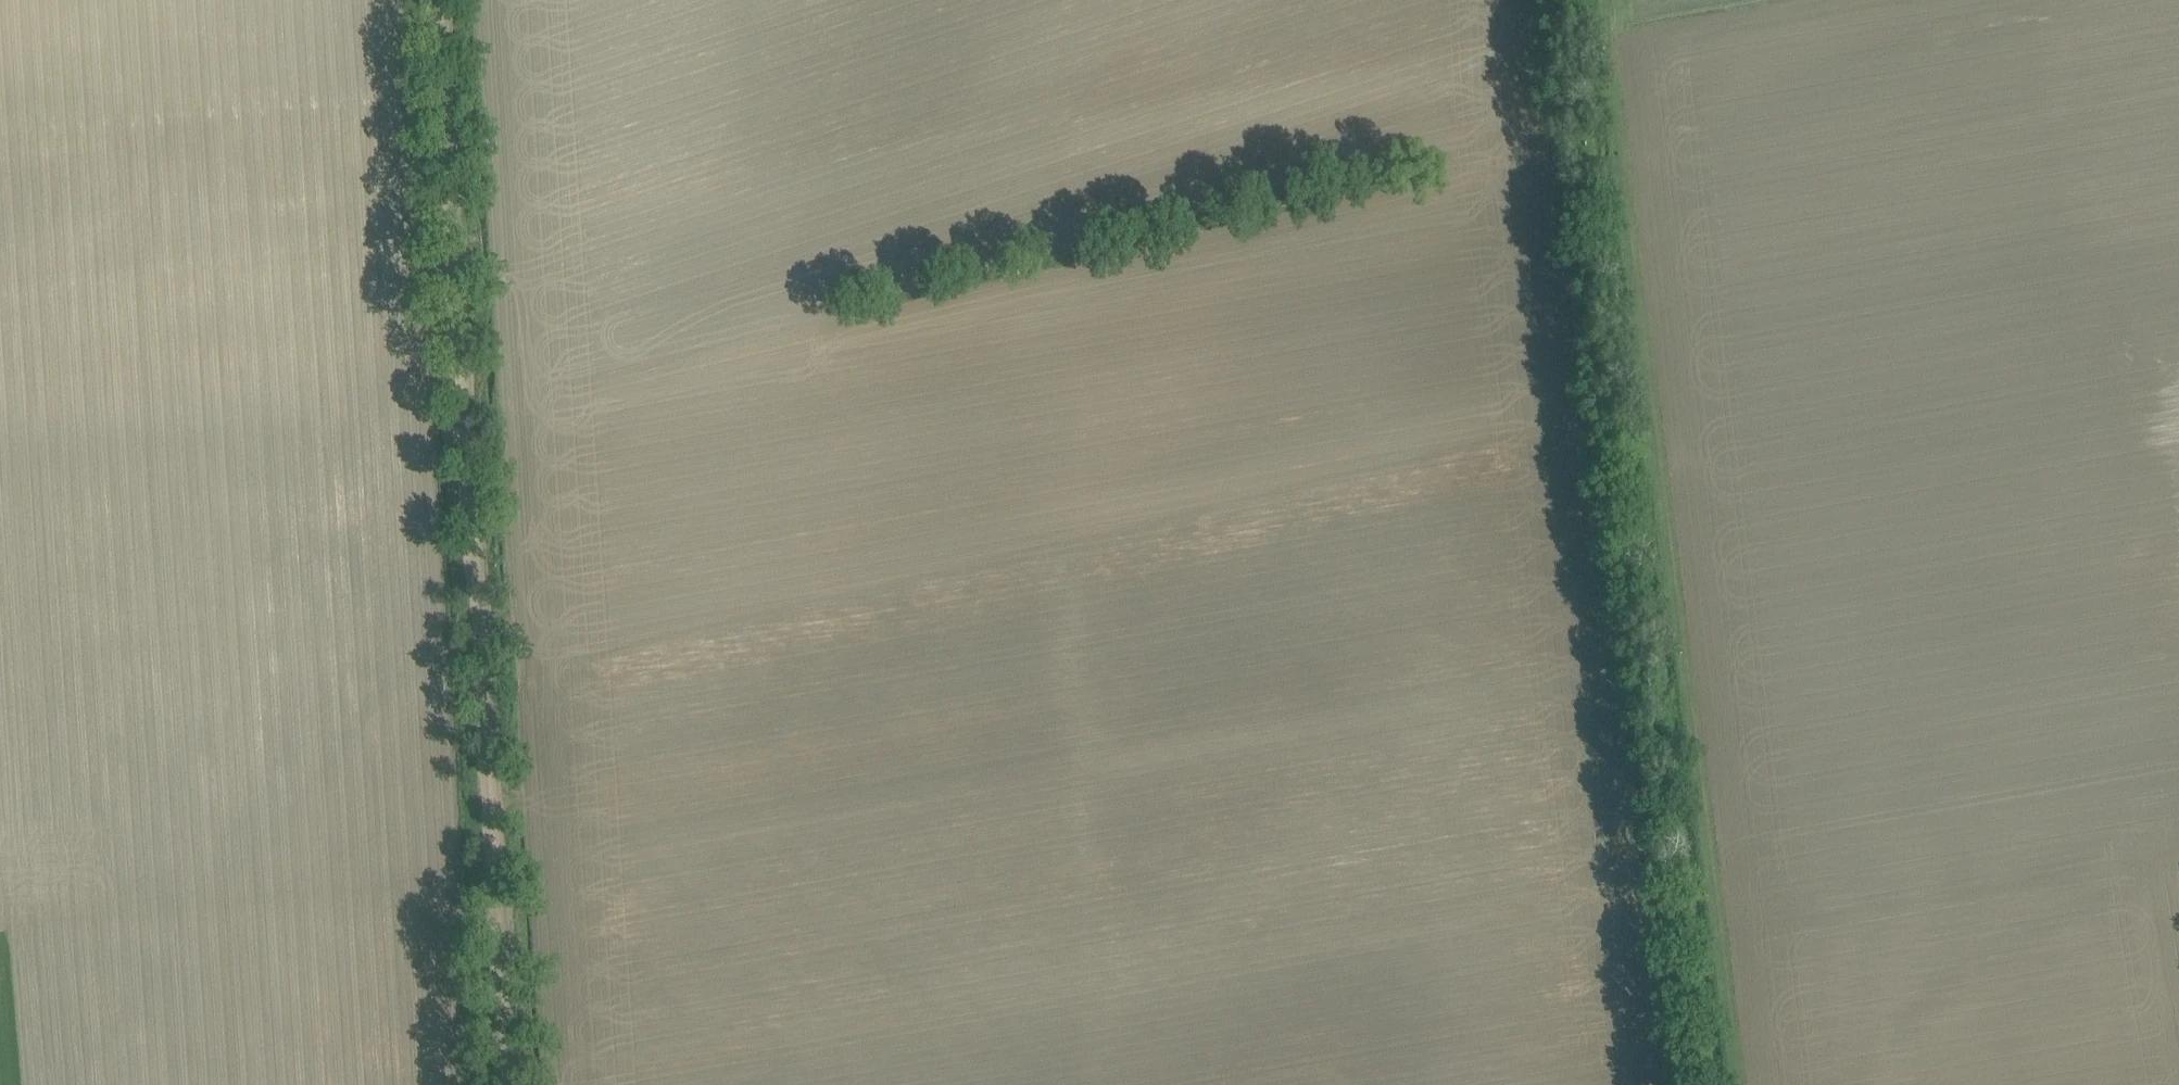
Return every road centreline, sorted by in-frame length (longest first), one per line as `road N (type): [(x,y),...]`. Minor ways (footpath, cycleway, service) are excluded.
road 1 (track): [(506,1084),(434,0)]
road 2 (track): [(1622,56),(1687,652),(1748,1084)]
road 3 (track): [(2178,626),(2066,0)]
road 4 (track): [(1618,0),(1622,56),(1917,0)]

